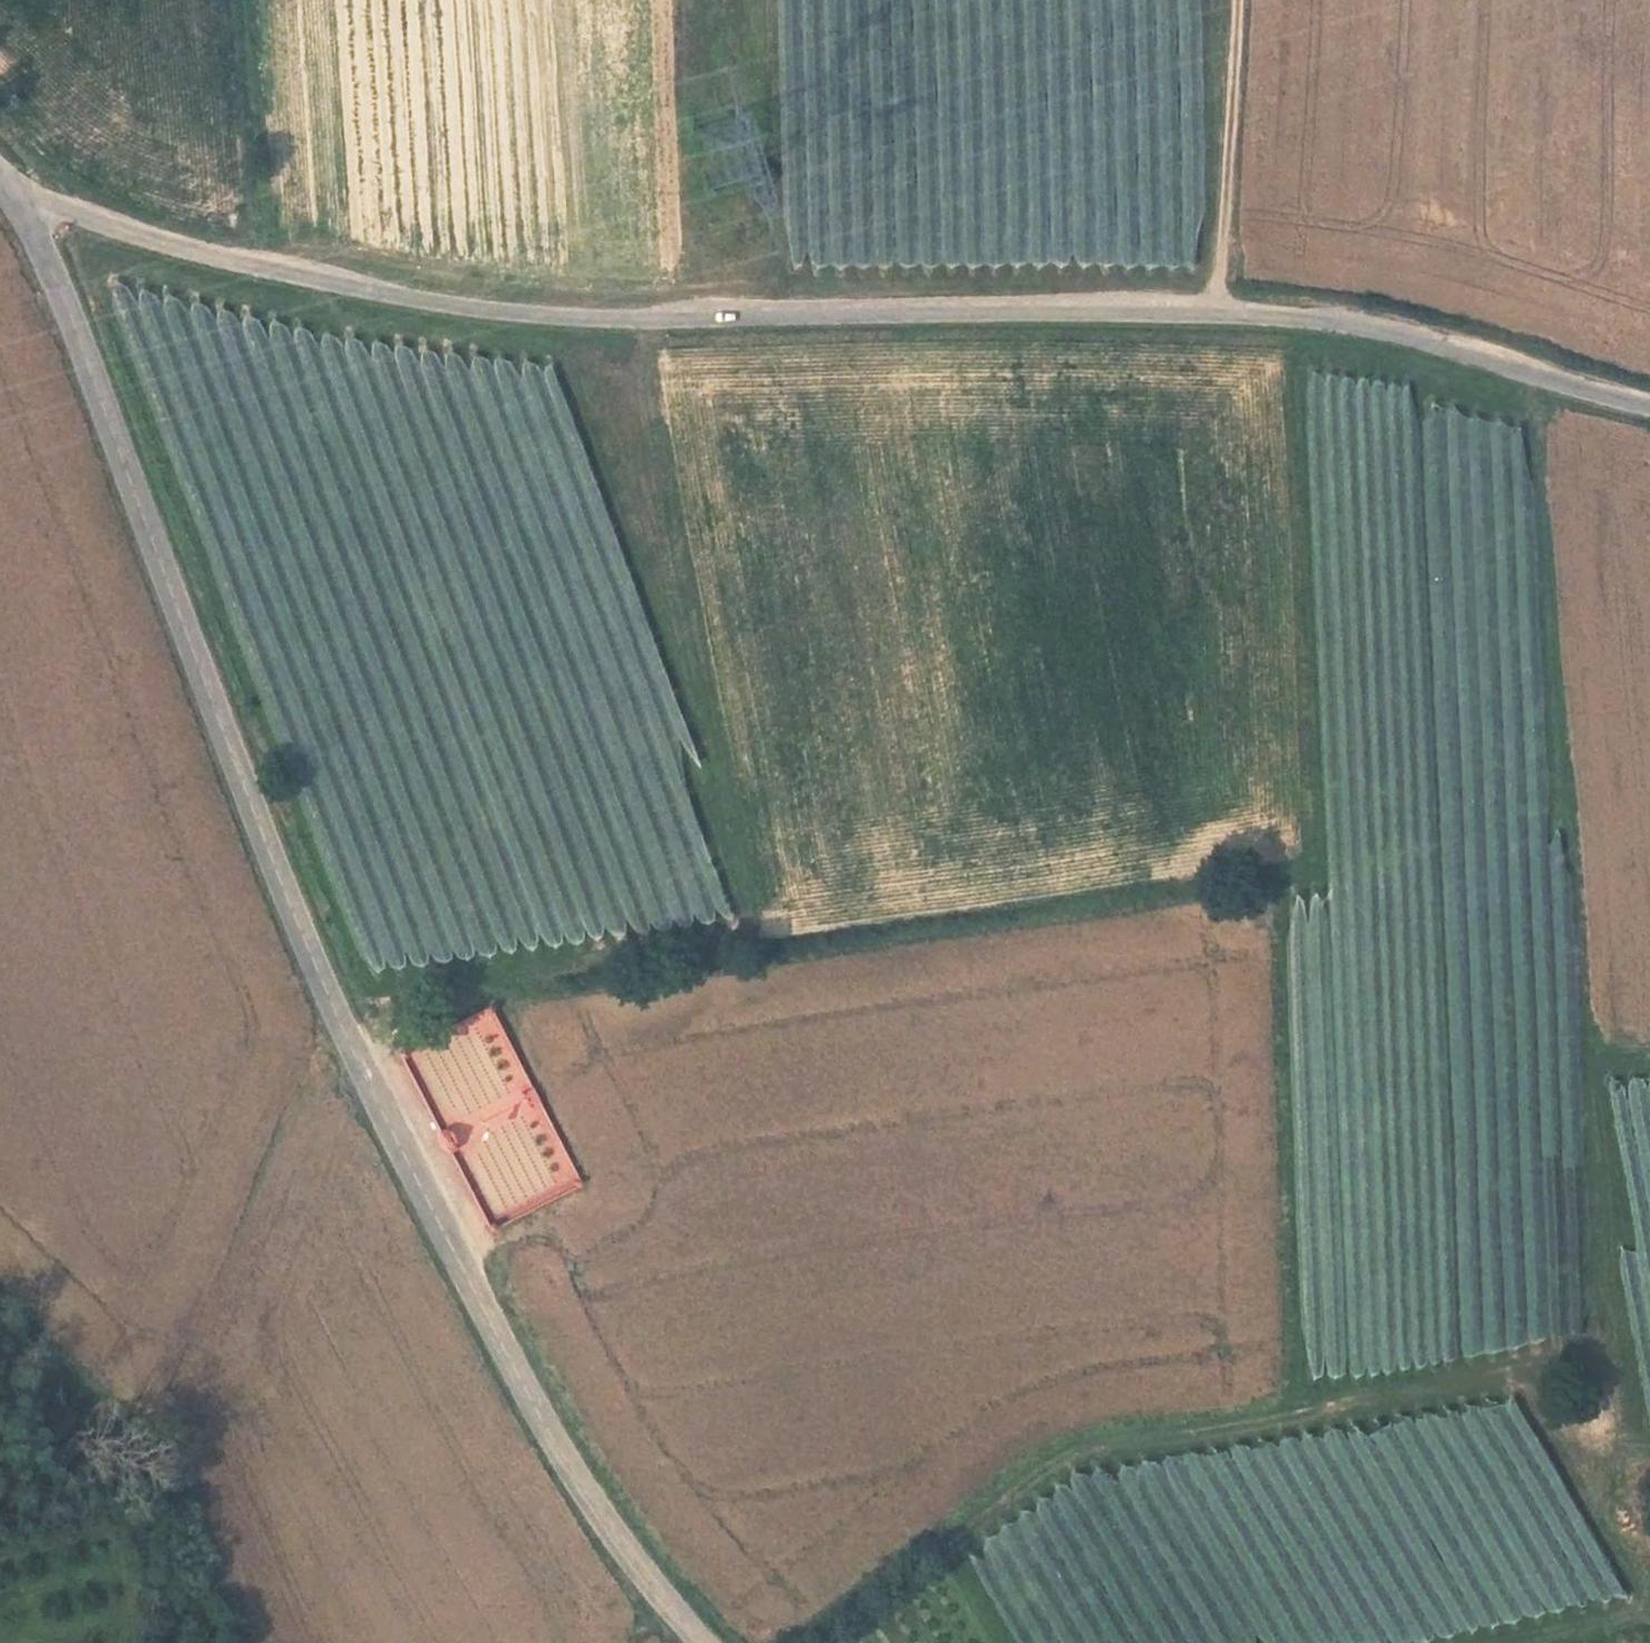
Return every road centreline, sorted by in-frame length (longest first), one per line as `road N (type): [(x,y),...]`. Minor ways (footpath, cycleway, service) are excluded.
road 1 (residential): [(24,202),(207,256),(487,308),(615,319),(1220,311),(1426,338),(1649,407)]
road 2 (tertiary): [(701,1642),(663,1603),(556,1446),(459,1270),(330,1005),(24,202)]
road 3 (track): [(1220,311),(1238,0)]
road 4 (track): [(152,1642),(121,1522),(65,1461),(0,1409)]

